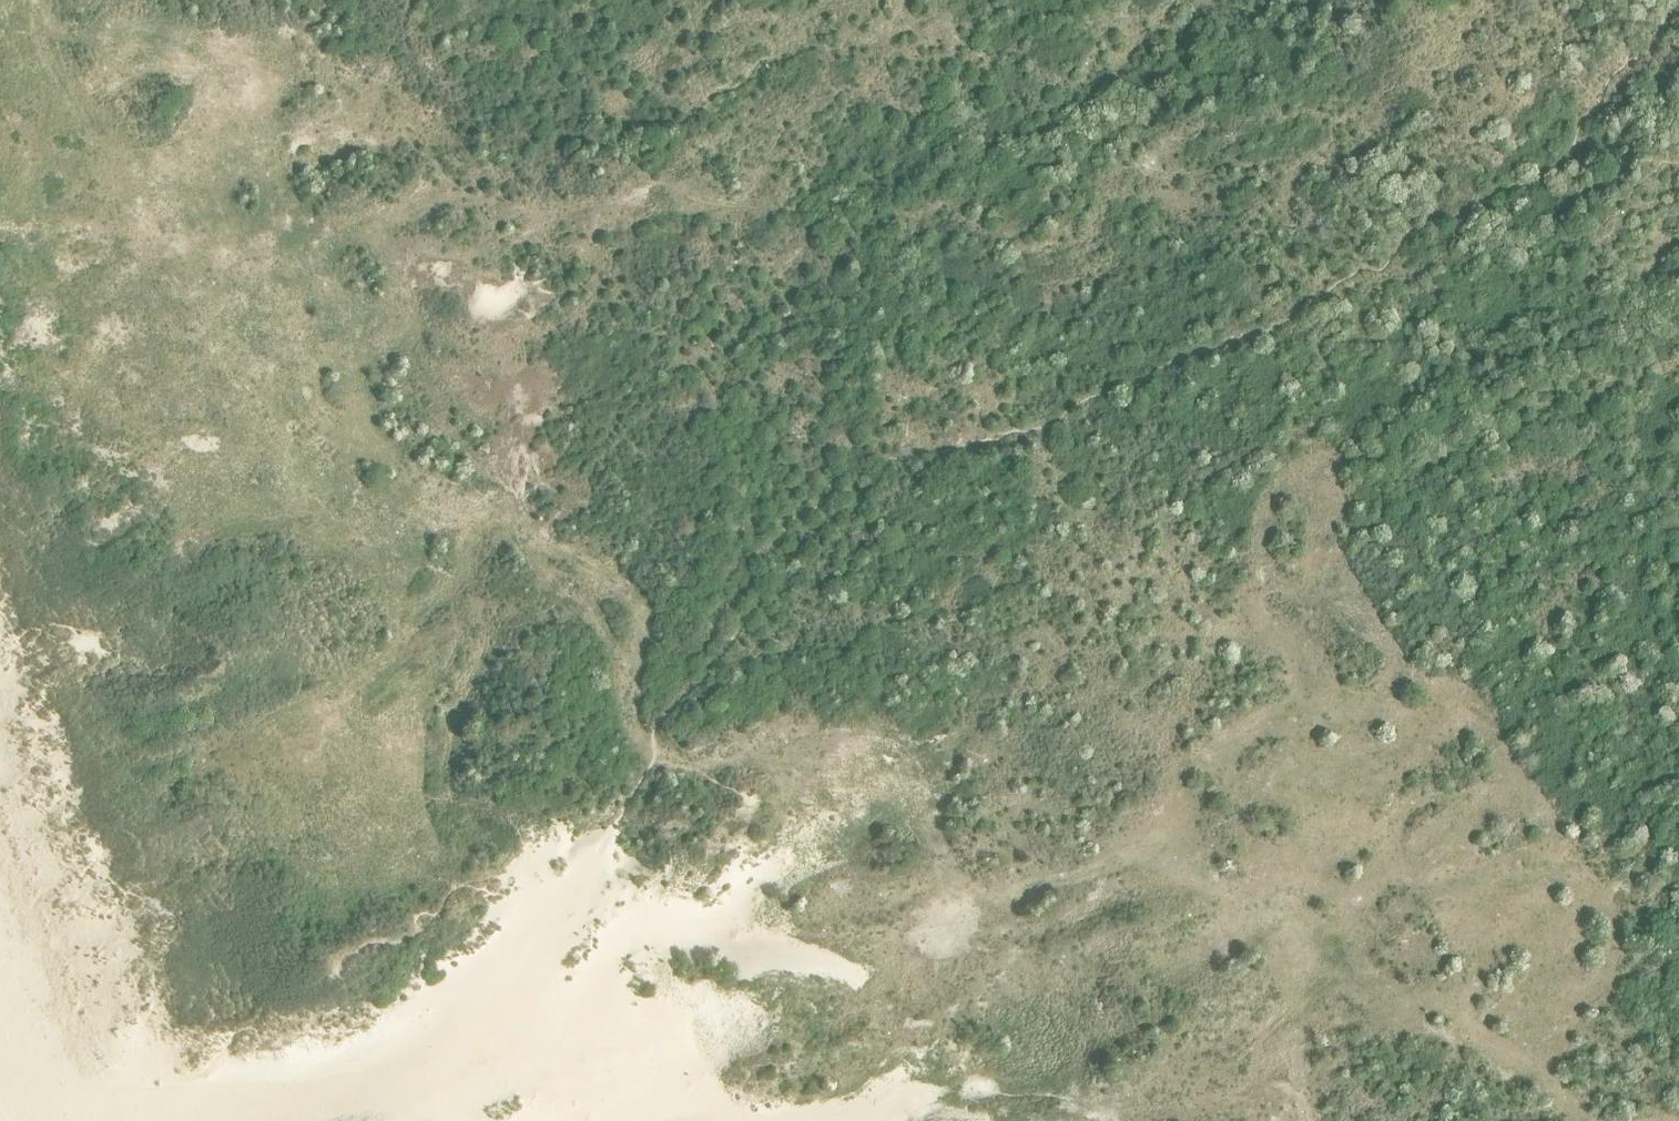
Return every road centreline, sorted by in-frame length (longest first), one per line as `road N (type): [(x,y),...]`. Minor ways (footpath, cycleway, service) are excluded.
road 1 (track): [(1304,1120),(1299,1103),(1280,1095),(1166,1105)]

